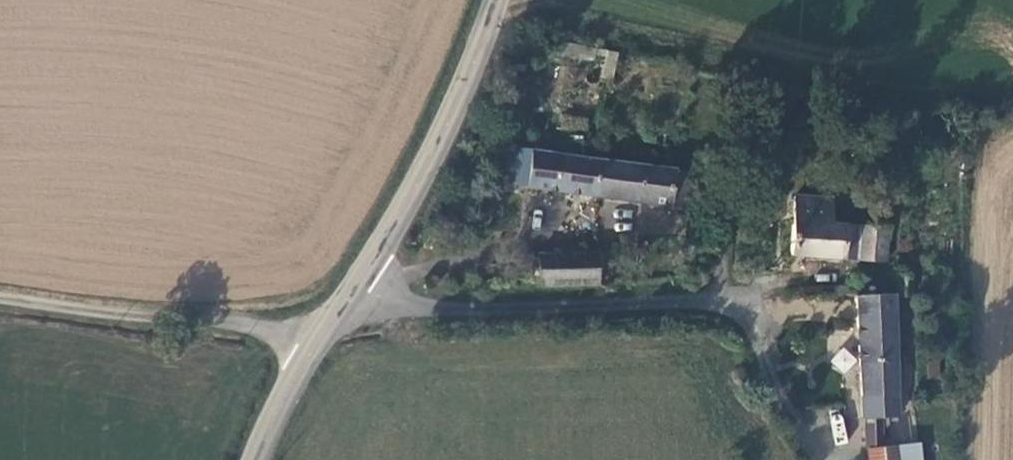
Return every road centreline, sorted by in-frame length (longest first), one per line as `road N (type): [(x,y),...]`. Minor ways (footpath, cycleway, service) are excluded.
road 1 (tertiary): [(500,0),(402,216),(314,346)]
road 2 (unclassified): [(314,346),(256,326),(0,302)]
road 3 (tertiary): [(314,346),(258,459)]

